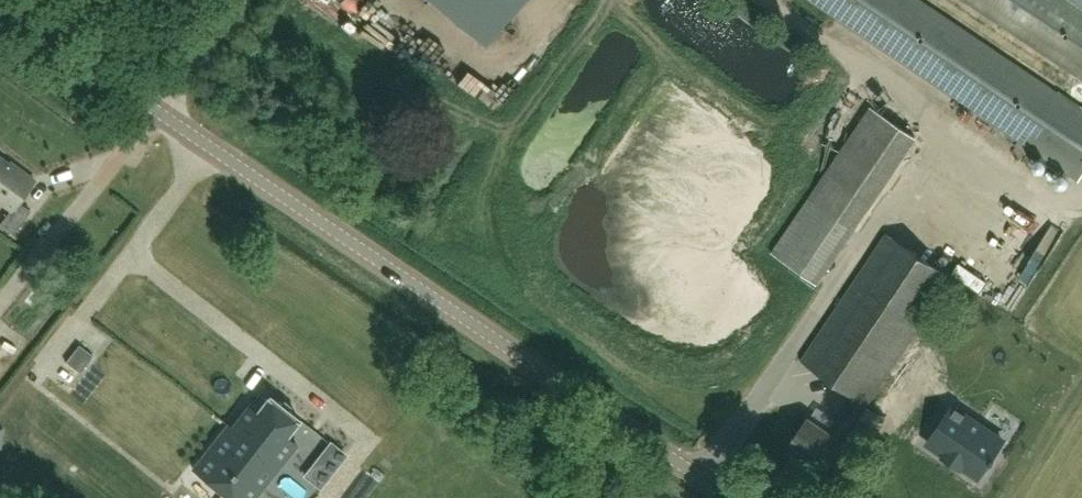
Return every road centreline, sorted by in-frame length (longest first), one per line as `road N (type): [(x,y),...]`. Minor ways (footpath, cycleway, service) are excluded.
road 1 (tertiary): [(716,497),(0,12)]

